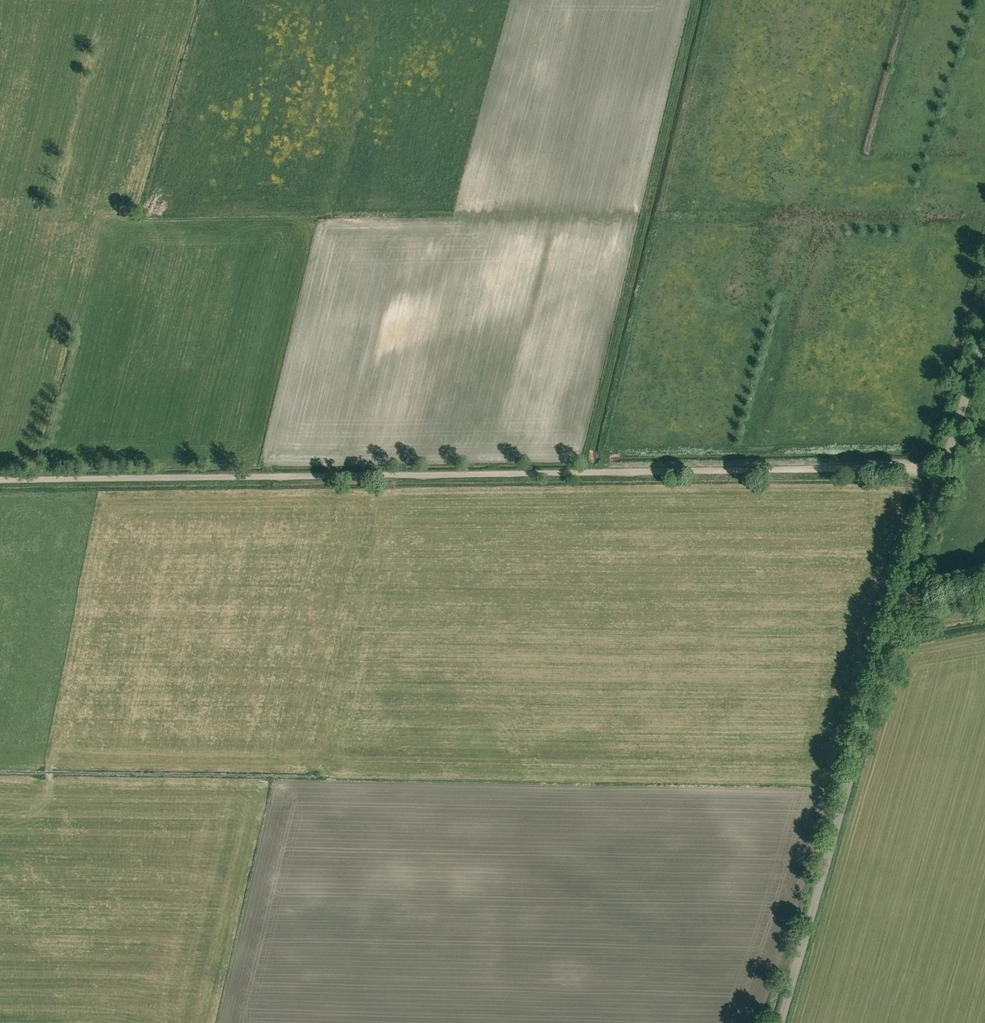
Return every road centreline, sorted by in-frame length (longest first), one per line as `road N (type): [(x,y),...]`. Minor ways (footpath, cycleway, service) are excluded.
road 1 (track): [(943,468),(0,480)]
road 2 (unclassified): [(780,1022),(984,332)]

